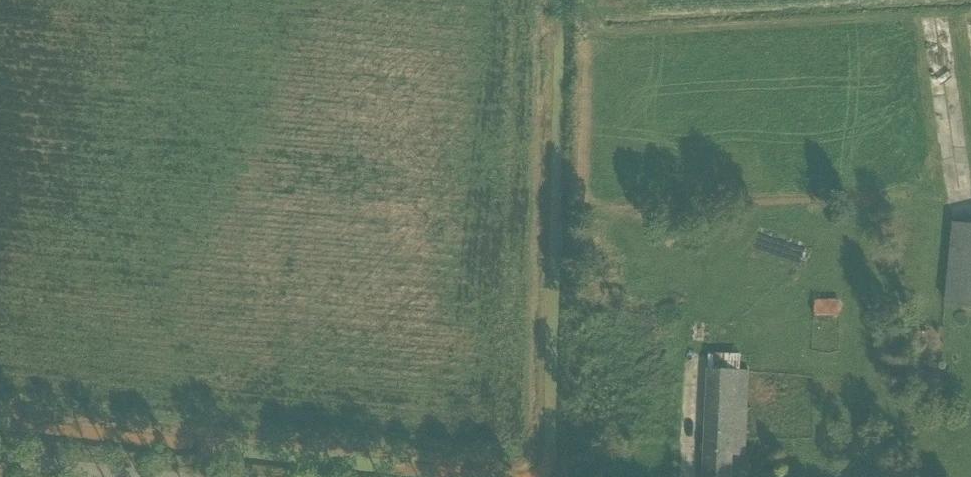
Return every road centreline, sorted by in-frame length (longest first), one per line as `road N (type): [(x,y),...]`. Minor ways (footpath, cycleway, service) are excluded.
road 1 (tertiary): [(148,476),(0,460)]

